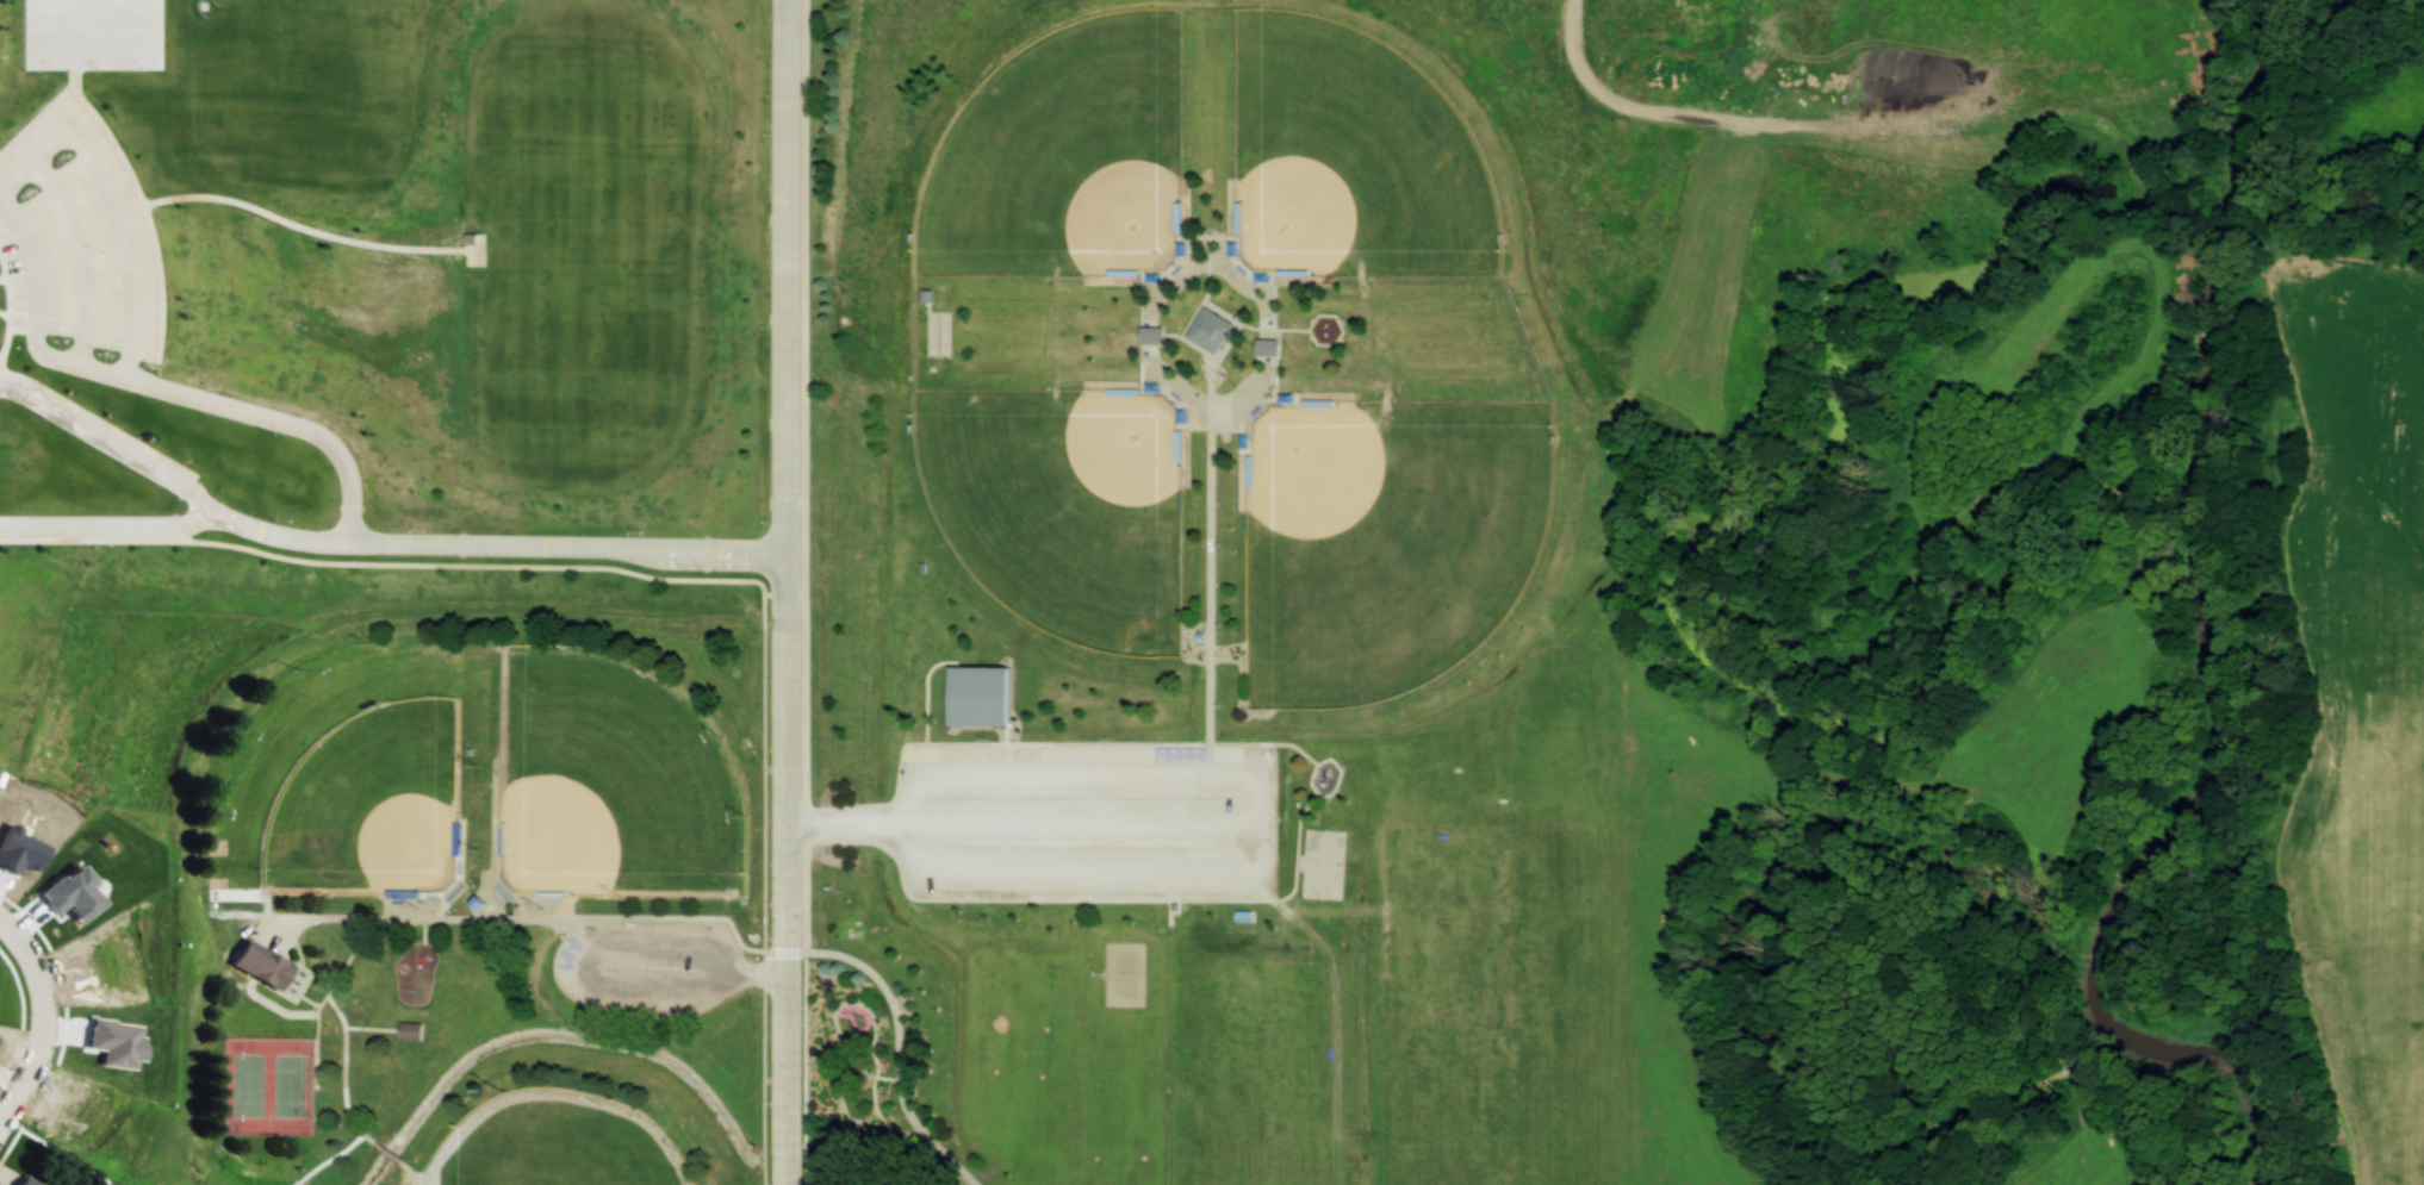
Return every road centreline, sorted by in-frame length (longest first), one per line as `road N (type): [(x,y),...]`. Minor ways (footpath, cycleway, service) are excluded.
road 1 (secondary): [(799,0),(795,1184)]
road 2 (residential): [(0,1127),(43,1034),(44,998),(32,956)]

